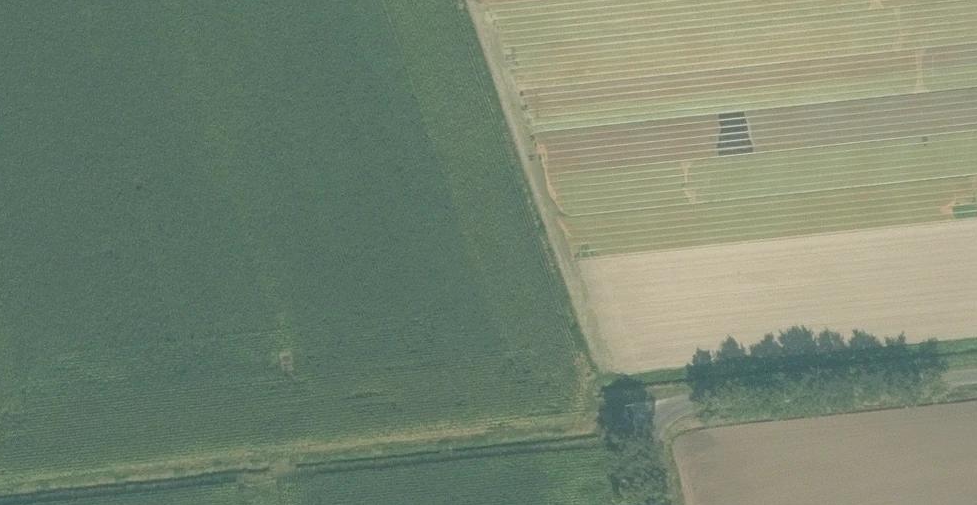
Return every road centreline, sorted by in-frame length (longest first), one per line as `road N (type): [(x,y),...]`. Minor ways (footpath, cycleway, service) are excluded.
road 1 (unclassified): [(660,504),(650,425),(674,412),(976,380)]

